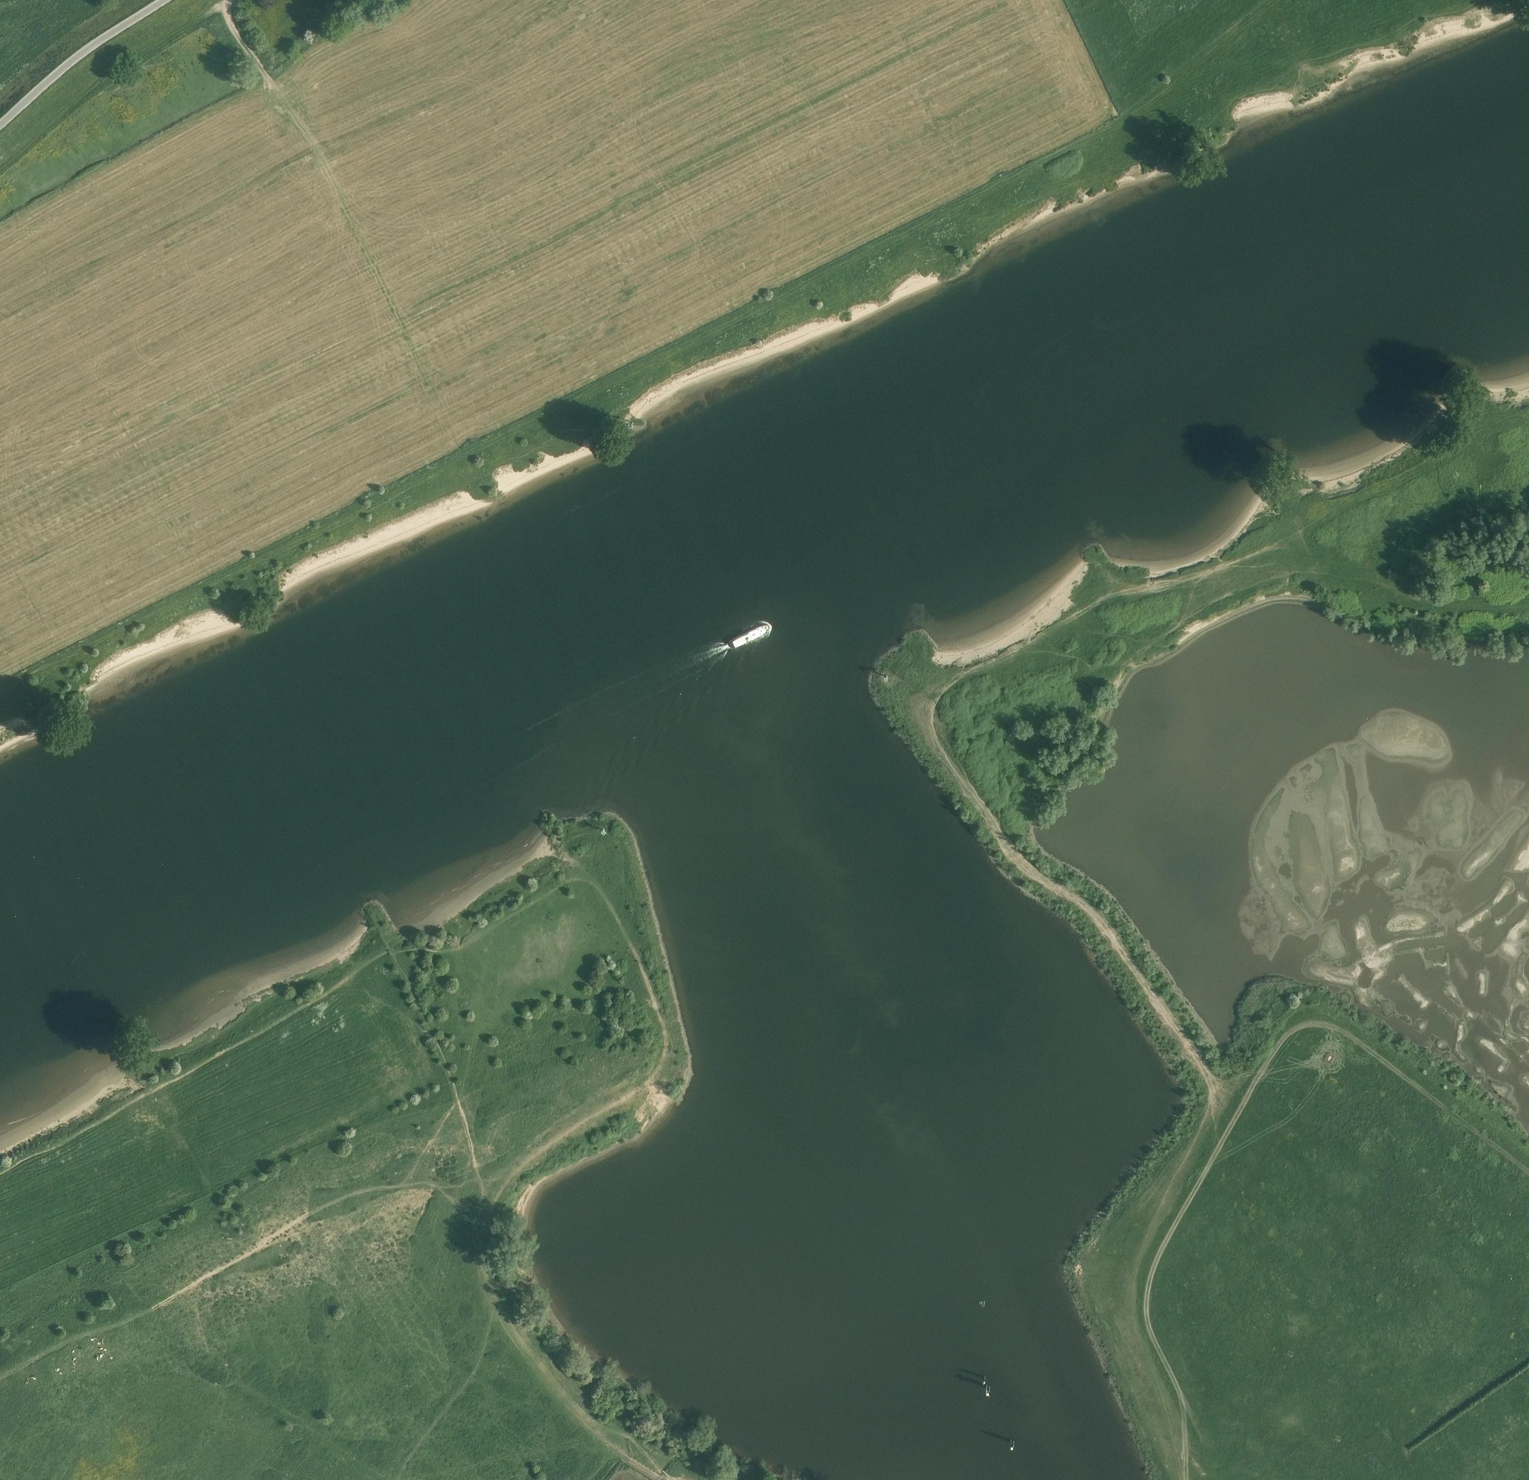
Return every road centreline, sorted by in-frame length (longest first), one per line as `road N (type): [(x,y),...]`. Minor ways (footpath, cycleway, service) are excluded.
road 1 (track): [(228,0),(230,24),(312,137),(425,373)]
road 2 (unclassified): [(0,124),(88,49),(166,0)]

